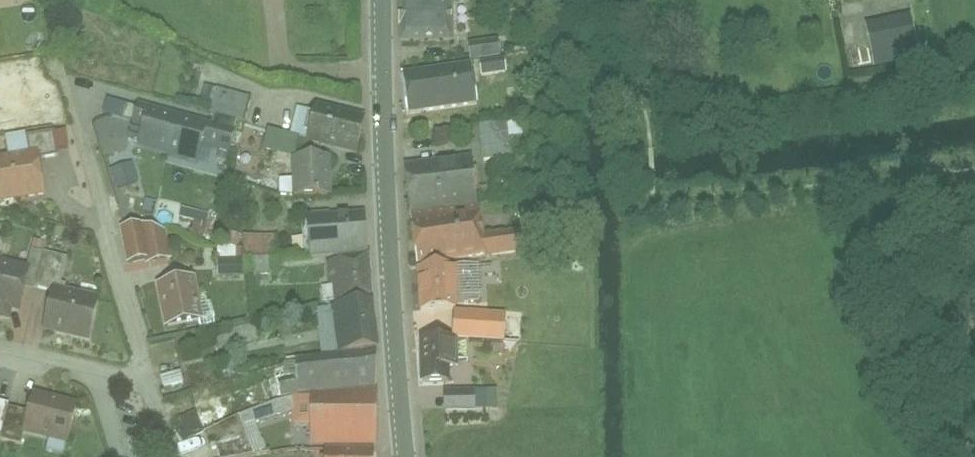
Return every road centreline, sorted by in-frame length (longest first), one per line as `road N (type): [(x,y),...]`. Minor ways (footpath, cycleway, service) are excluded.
road 1 (tertiary): [(381,0),(384,229),(402,456)]
road 2 (residential): [(0,351),(123,379),(146,375),(75,95)]

